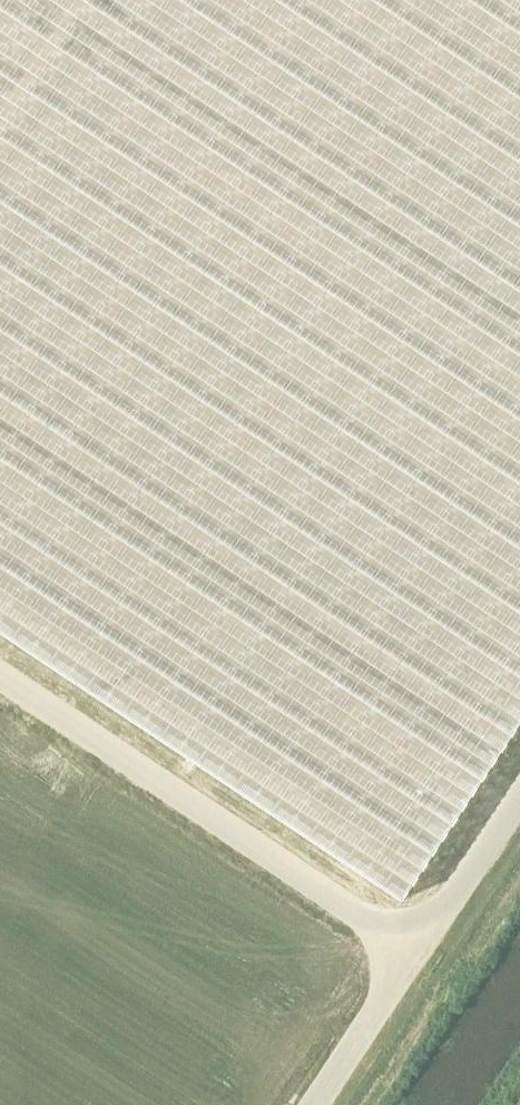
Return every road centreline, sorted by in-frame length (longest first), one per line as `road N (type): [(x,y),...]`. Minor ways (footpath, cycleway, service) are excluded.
road 1 (unclassified): [(415,951),(0,678)]
road 2 (unclassified): [(415,951),(519,797)]
road 3 (unclassified): [(312,1104),(415,951)]

